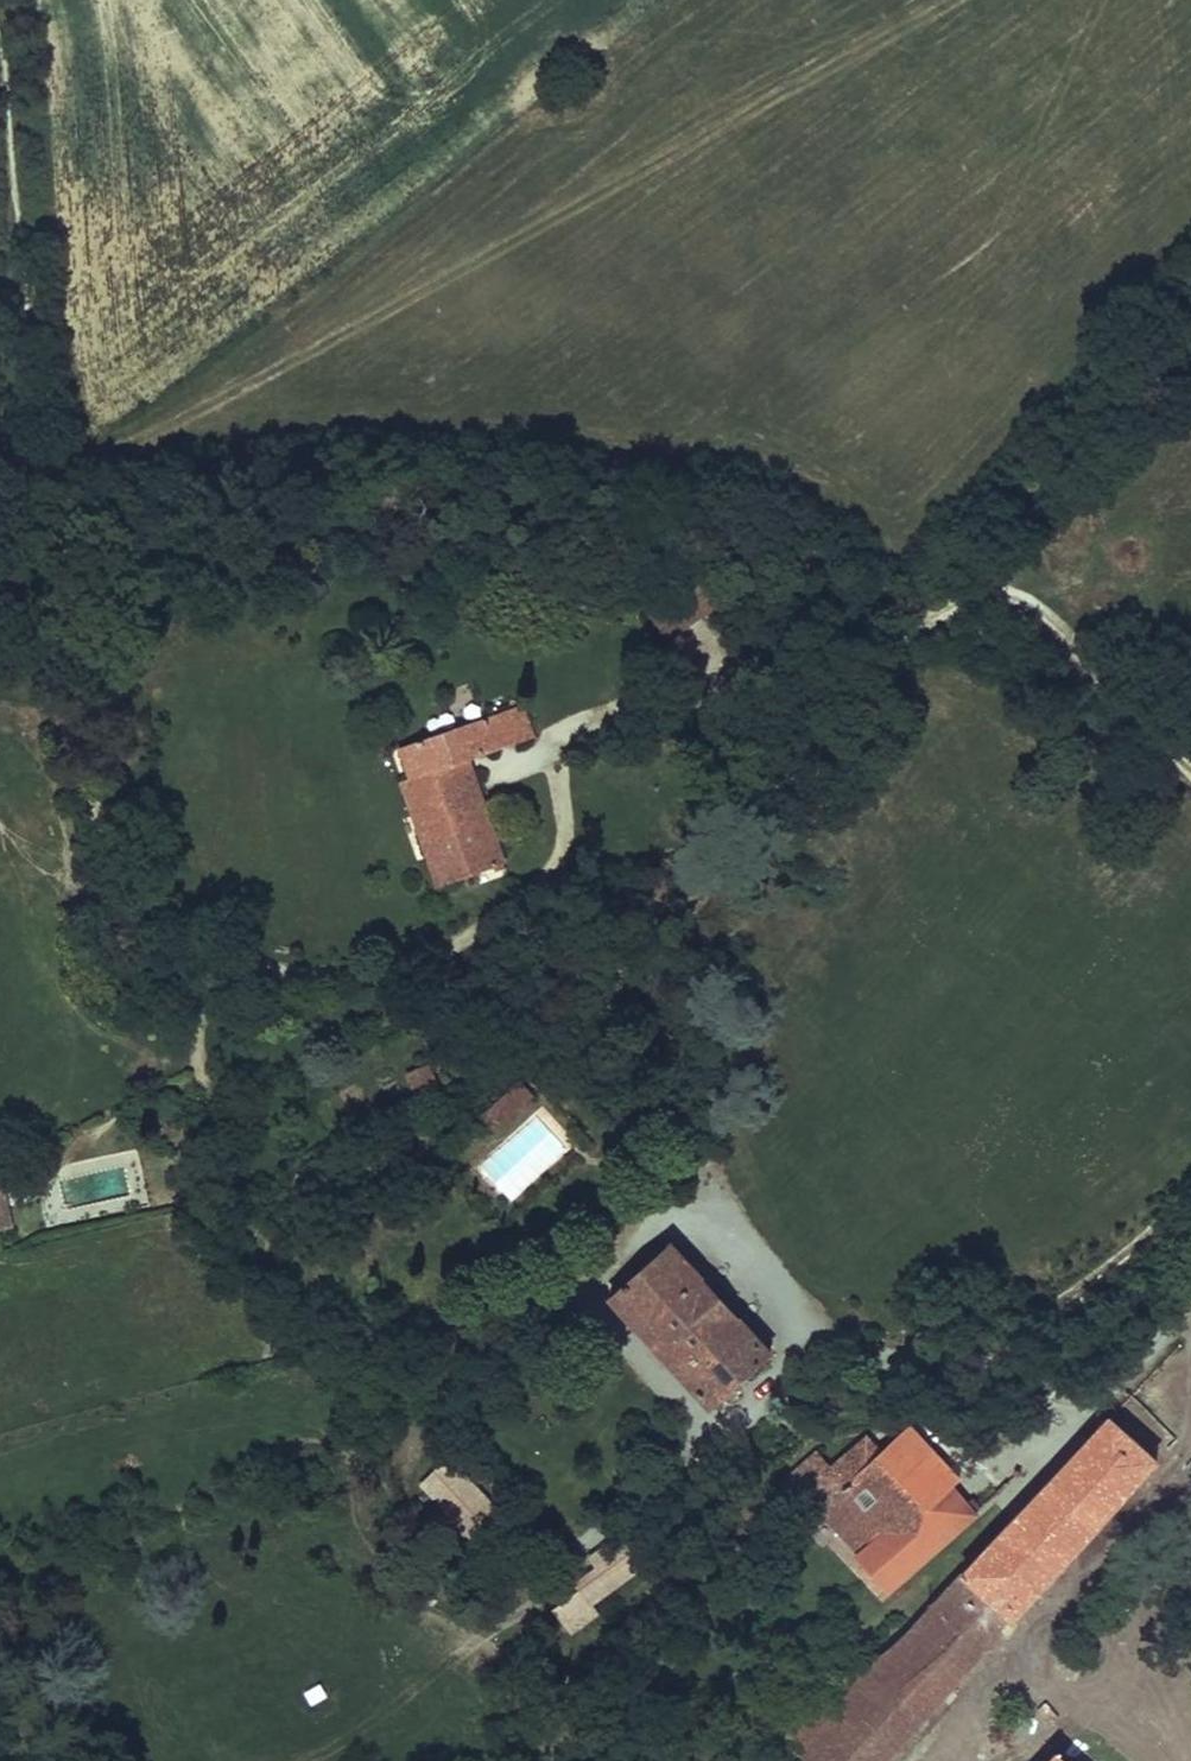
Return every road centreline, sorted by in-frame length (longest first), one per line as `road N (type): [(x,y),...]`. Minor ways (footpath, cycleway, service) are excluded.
road 1 (track): [(0,448),(25,324),(0,75)]
road 2 (unclassified): [(1068,1440),(1190,1308)]

